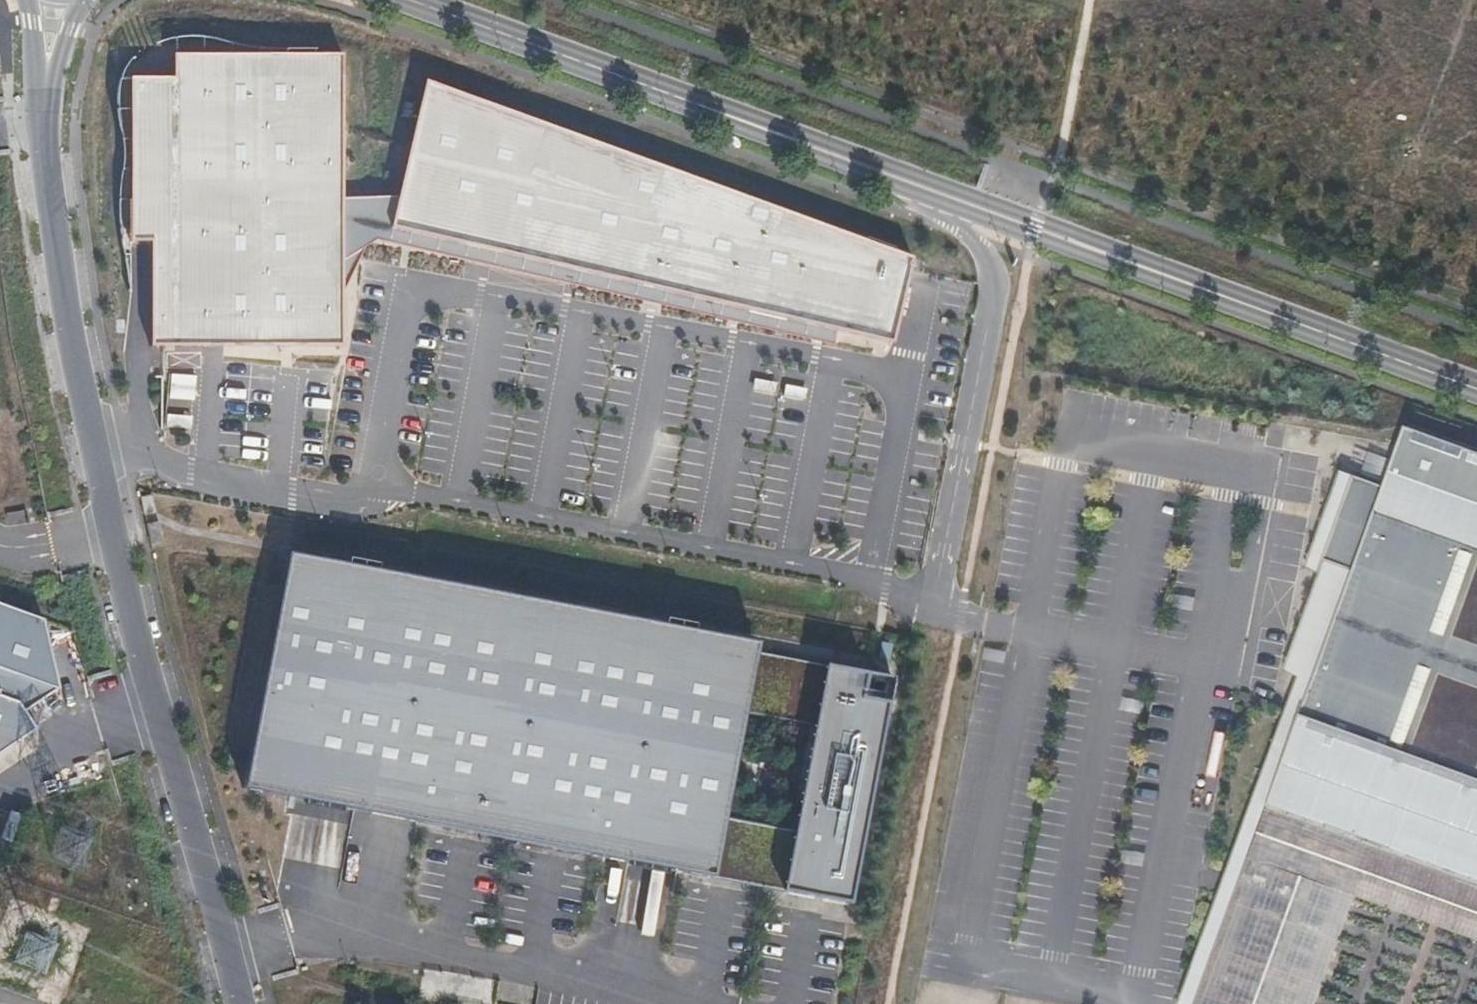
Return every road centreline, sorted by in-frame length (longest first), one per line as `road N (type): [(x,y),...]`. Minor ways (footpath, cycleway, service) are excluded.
road 1 (tertiary): [(407,0),(1476,389)]
road 2 (residential): [(47,76),(53,216),(103,494),(240,1003)]

